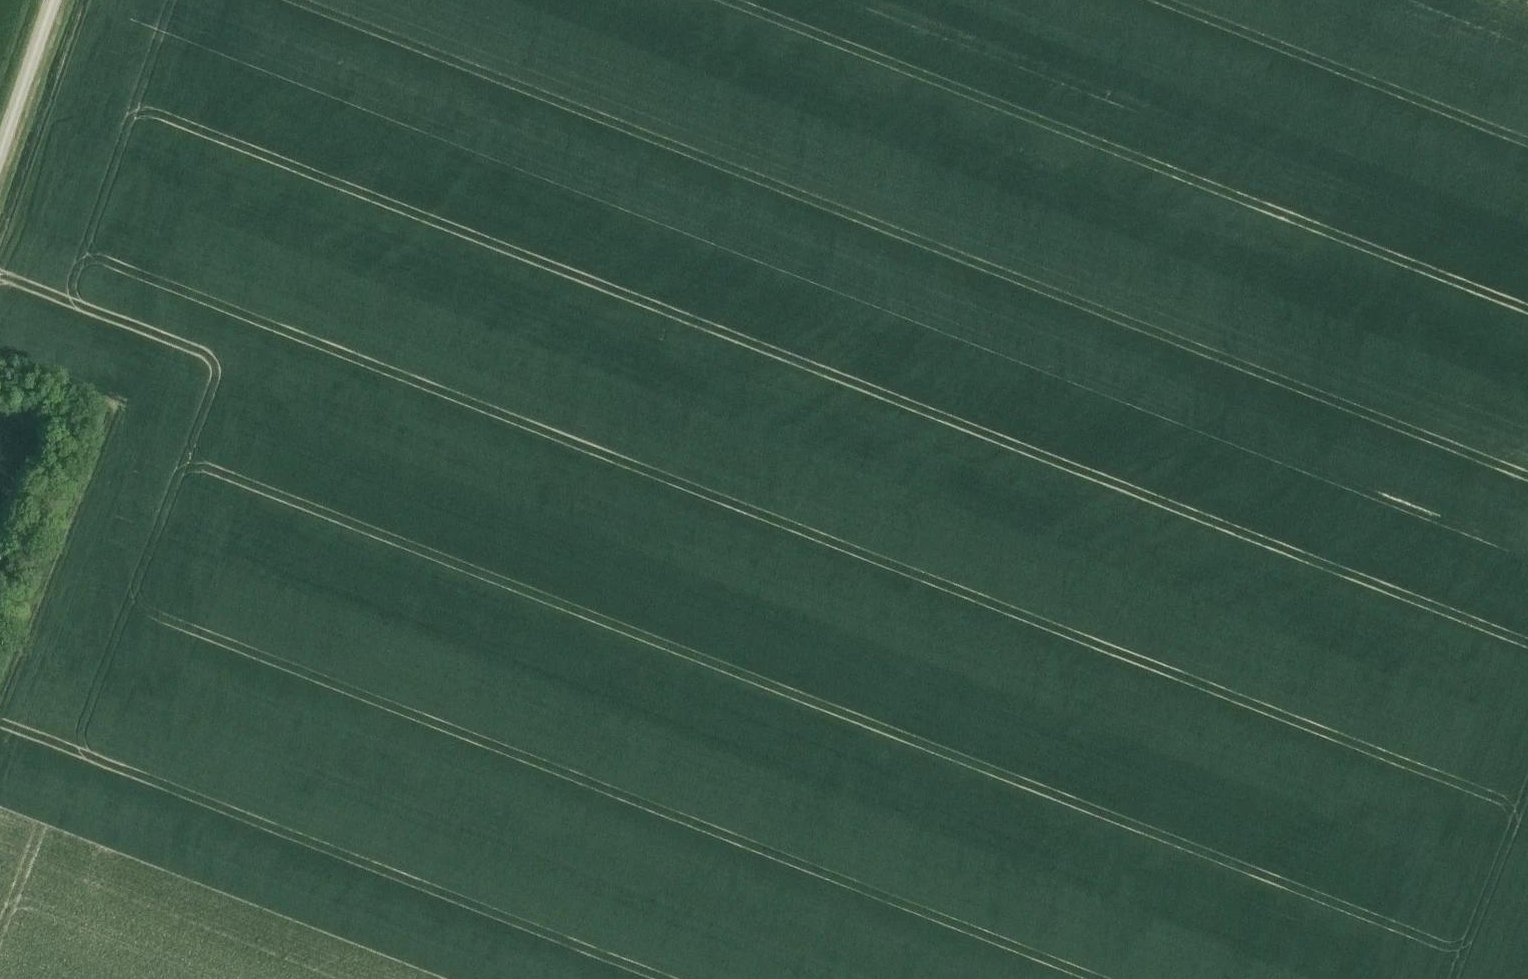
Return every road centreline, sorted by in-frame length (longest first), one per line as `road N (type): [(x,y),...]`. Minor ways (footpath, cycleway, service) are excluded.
road 1 (unclassified): [(0,148),(50,0)]

